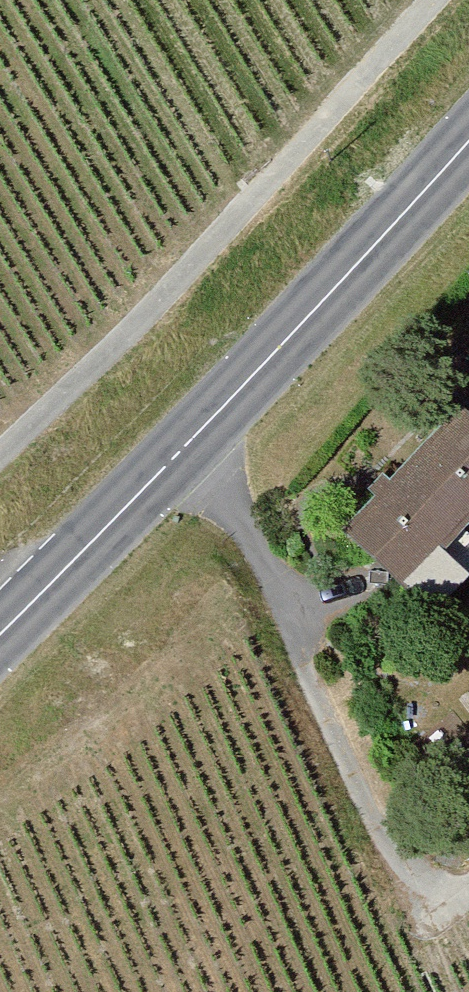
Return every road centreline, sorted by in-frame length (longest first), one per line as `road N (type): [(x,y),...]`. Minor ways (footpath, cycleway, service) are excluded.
road 1 (secondary): [(0,629),(468,124)]
road 2 (track): [(427,0),(229,233),(0,451)]
road 3 (track): [(468,896),(438,919),(209,404)]

